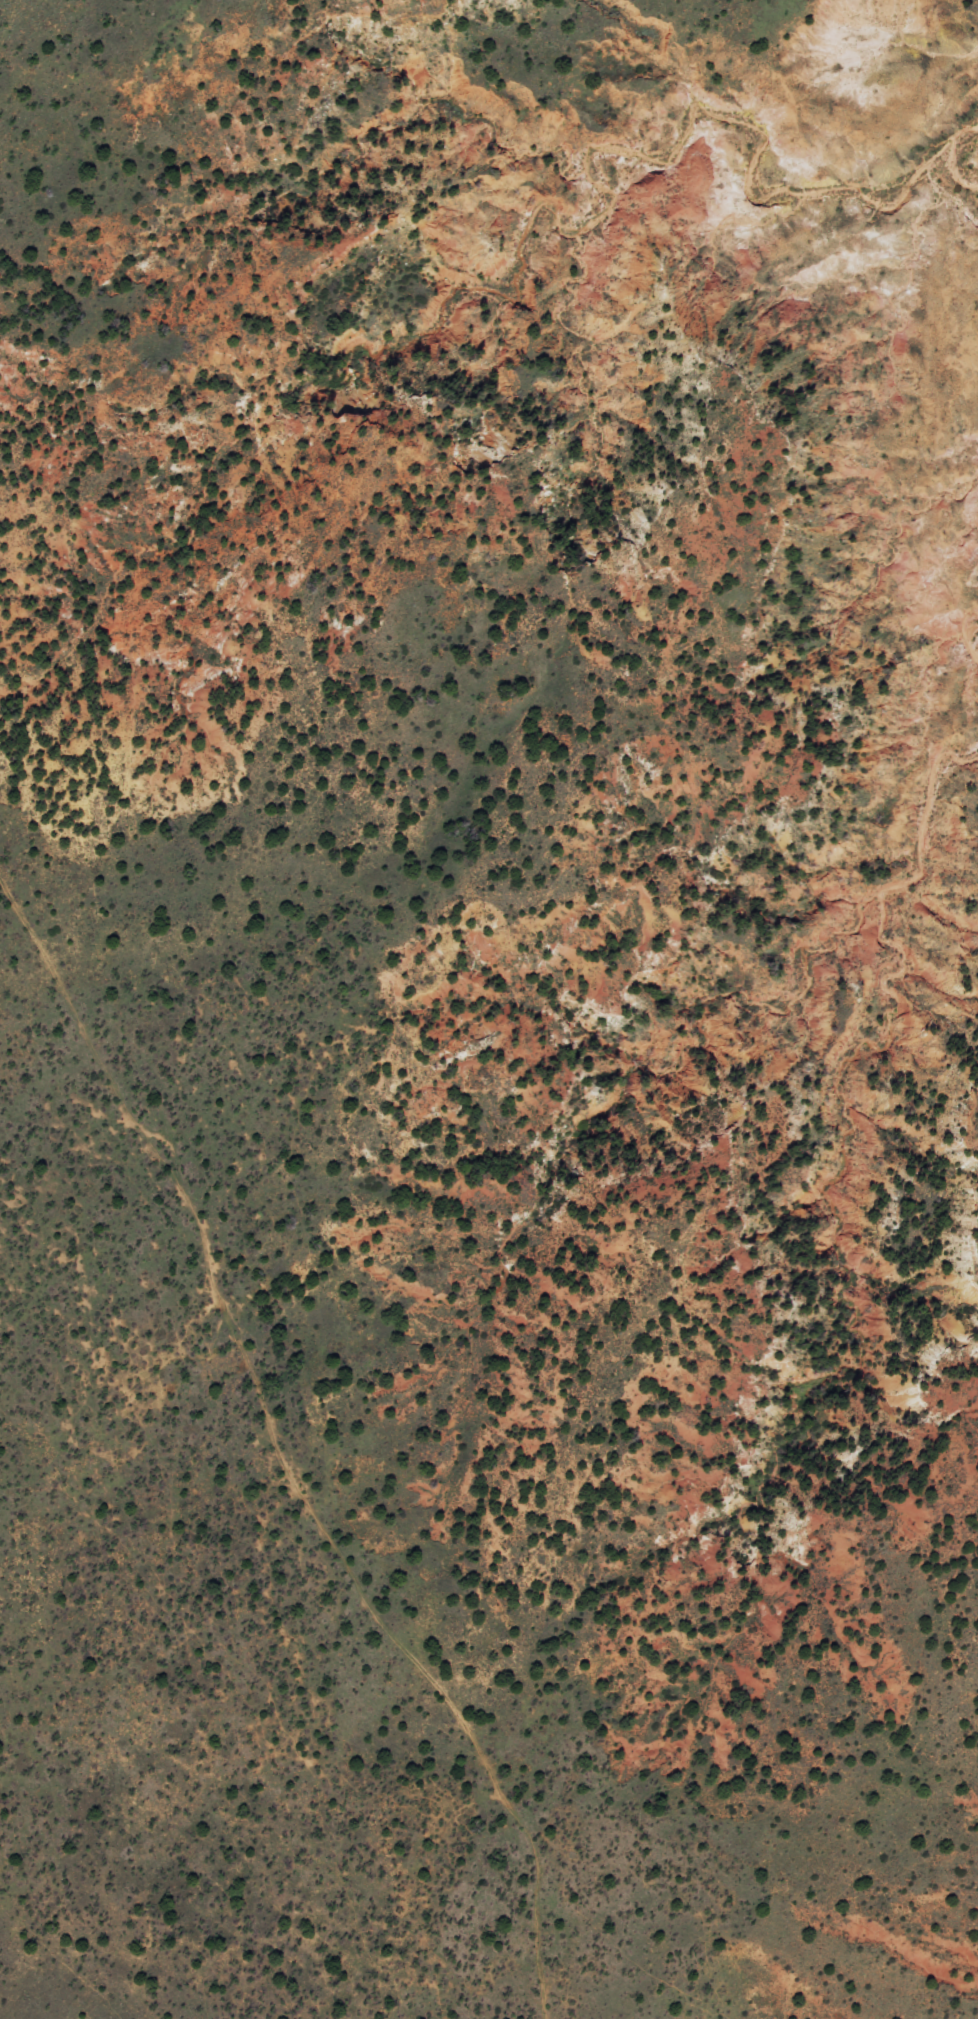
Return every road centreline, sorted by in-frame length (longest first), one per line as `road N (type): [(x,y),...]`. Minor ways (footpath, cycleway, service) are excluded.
road 1 (residential): [(514,2018),(520,1823),(442,1681),(275,1482),(197,1320),(145,1127),(0,895)]

